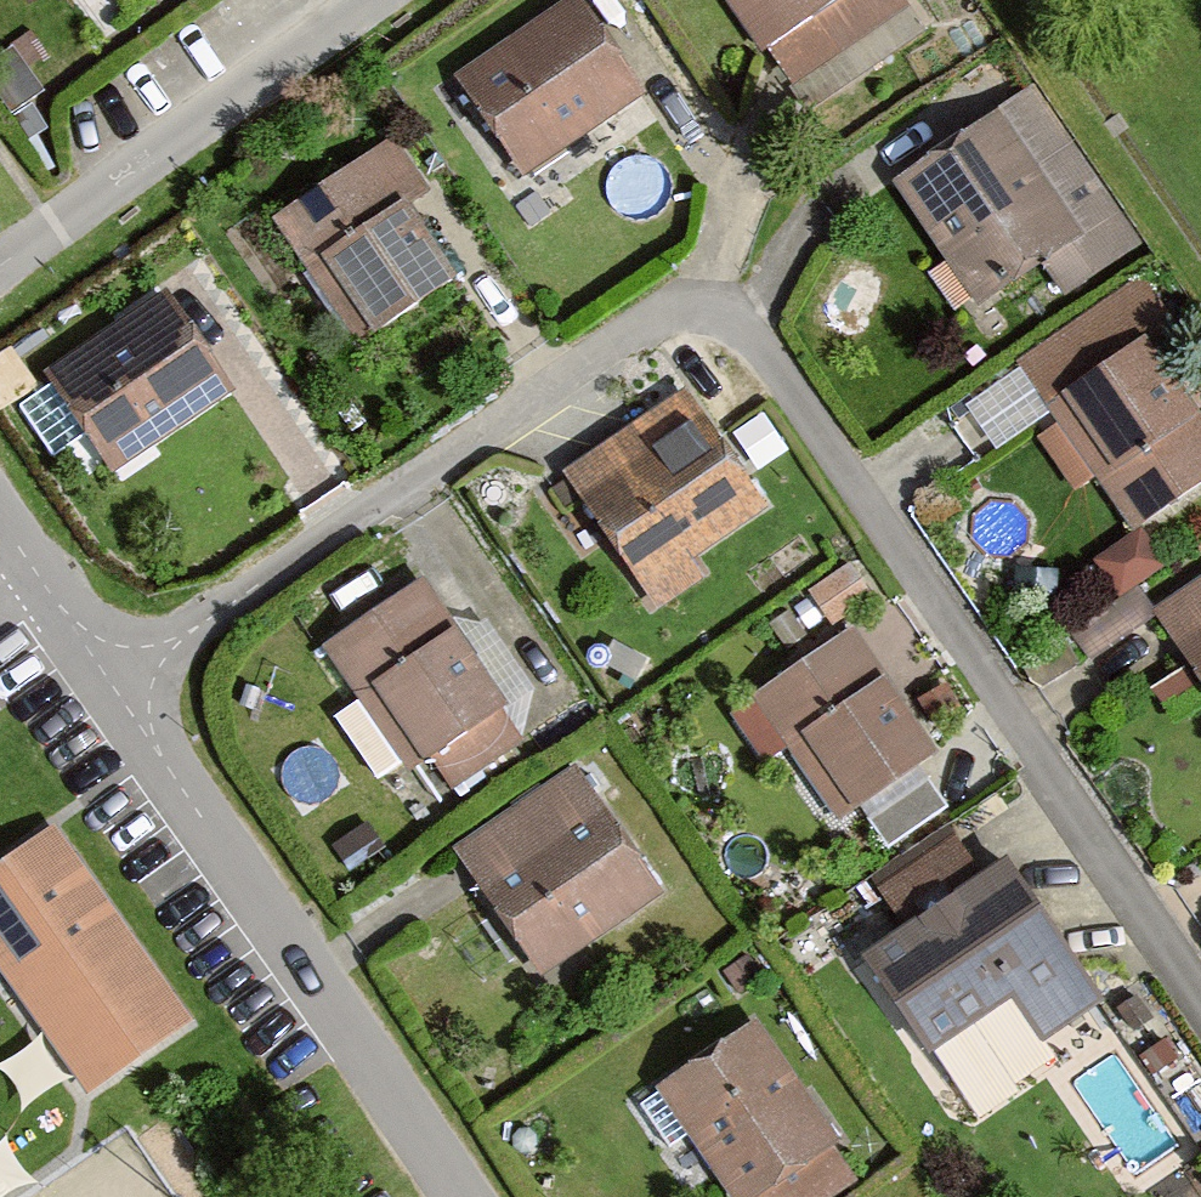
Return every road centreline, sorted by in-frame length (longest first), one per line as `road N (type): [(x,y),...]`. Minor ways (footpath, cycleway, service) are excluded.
road 1 (residential): [(113,684),(653,321),(703,311),(730,319),(758,344),(1200,979)]
road 2 (residential): [(113,684),(462,1196)]
road 3 (residential): [(0,269),(373,0)]
road 4 (residential): [(0,520),(113,684)]

